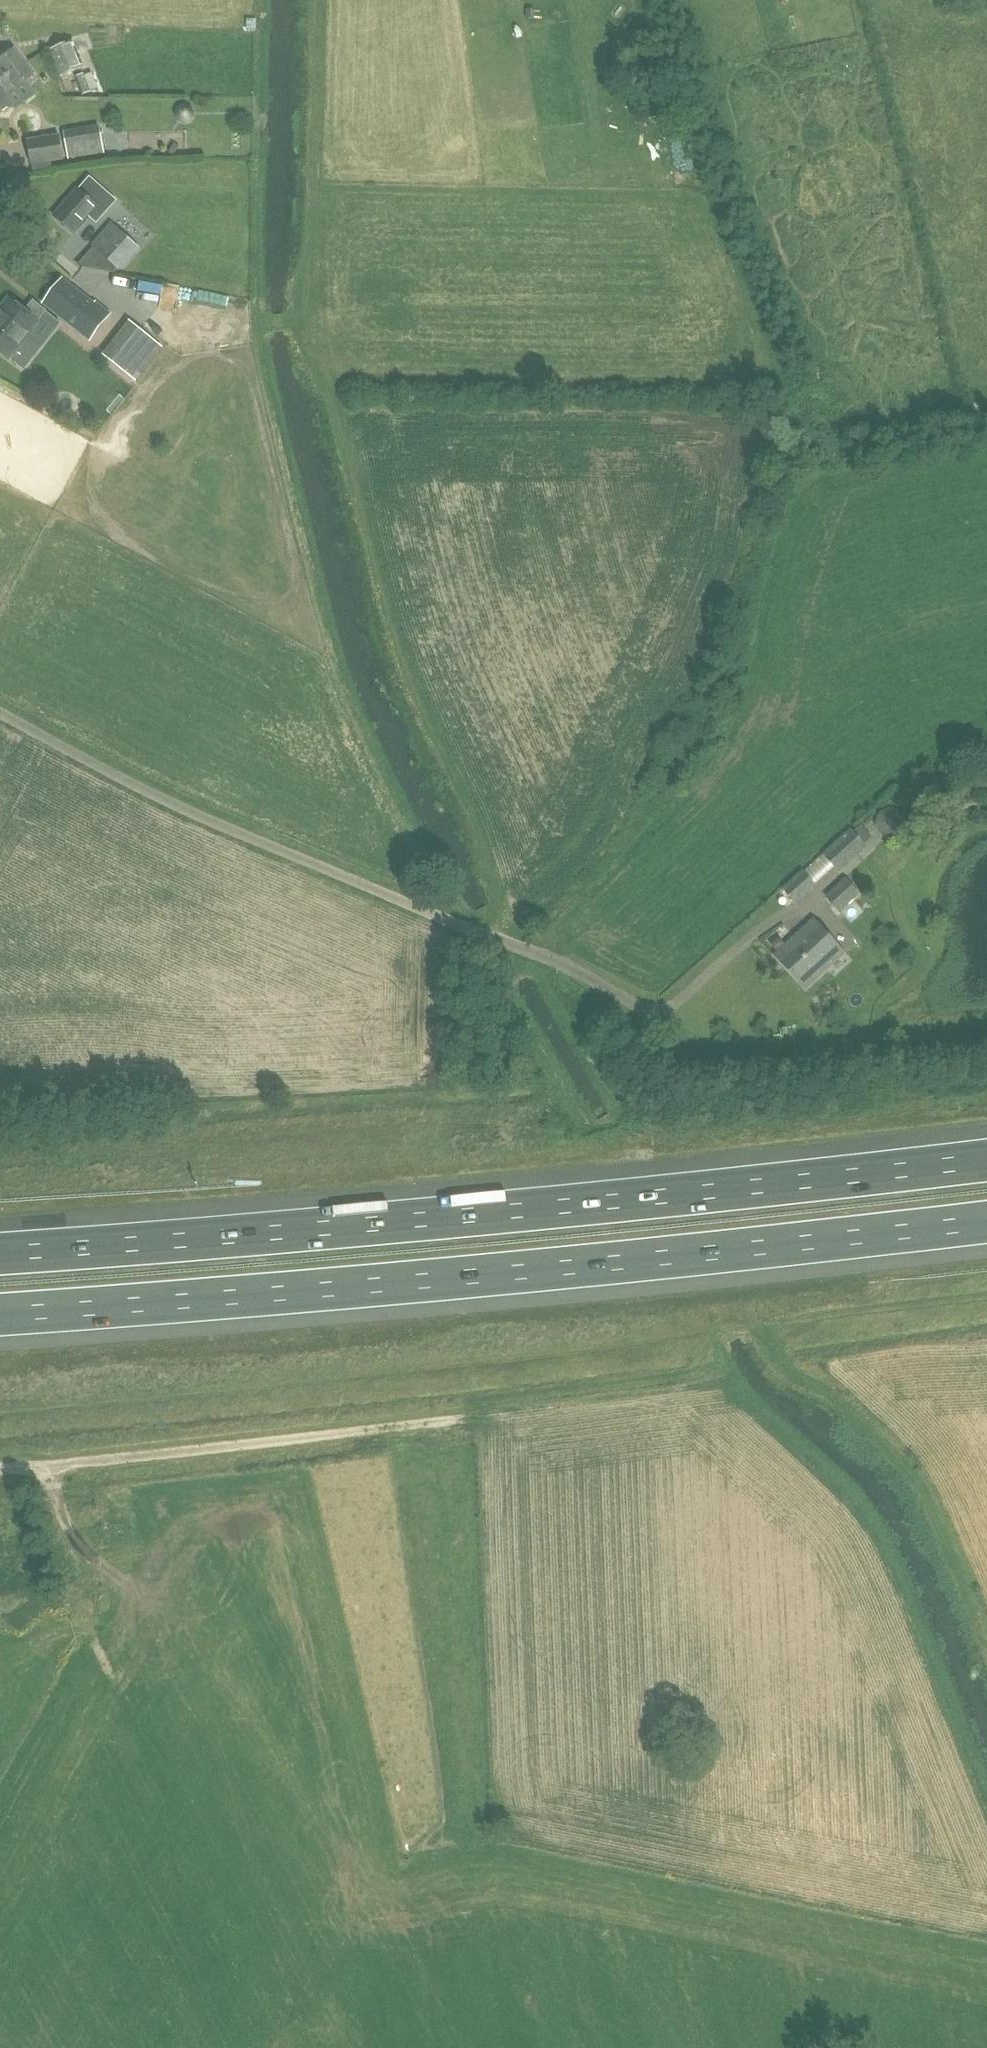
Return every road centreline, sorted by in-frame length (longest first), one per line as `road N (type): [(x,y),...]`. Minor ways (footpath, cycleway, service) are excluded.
road 1 (motorway): [(0,1315),(335,1290),(986,1221)]
road 2 (motorway): [(986,1160),(424,1220),(0,1254)]
road 3 (unclassified): [(654,1019),(577,975),(264,845),(0,711)]
road 4 (unclassified): [(0,1470),(471,1418)]

